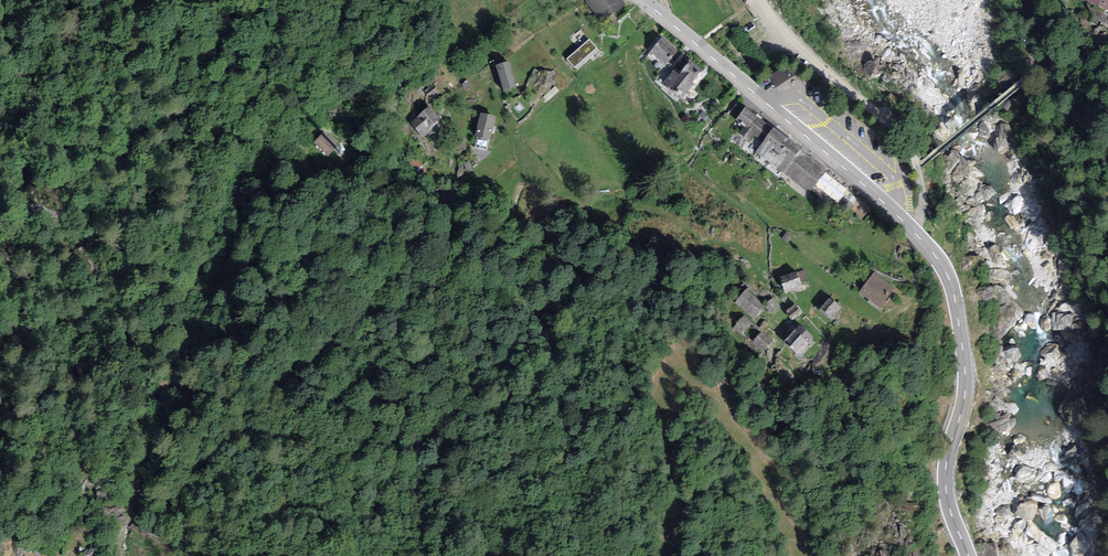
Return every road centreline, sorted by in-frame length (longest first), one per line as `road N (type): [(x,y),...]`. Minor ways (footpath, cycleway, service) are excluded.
road 1 (tertiary): [(969,555),(948,504),(964,353),(939,253),(642,0)]

